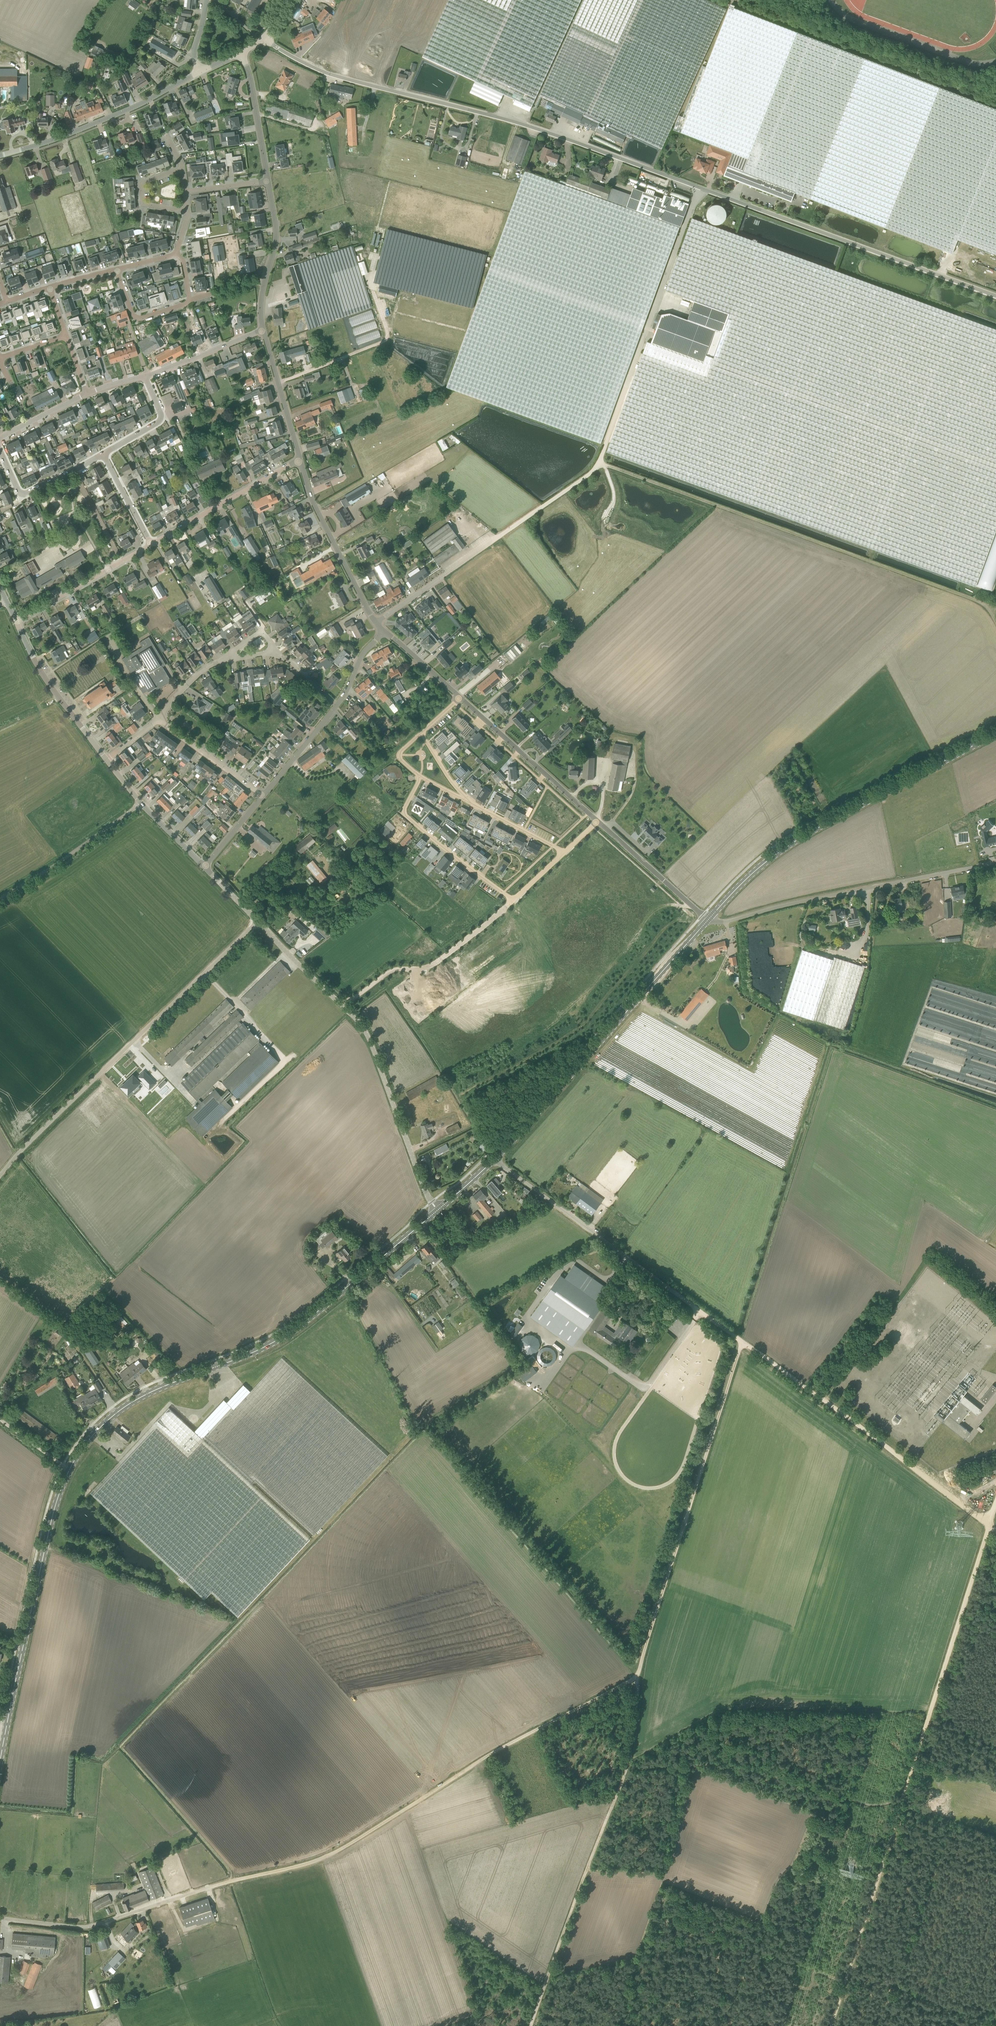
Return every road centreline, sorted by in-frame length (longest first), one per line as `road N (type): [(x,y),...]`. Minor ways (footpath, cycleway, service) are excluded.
road 1 (unclassified): [(995,296),(589,145),(308,67),(264,33)]
road 2 (secondary): [(0,1762),(56,1503),(80,1451),(135,1400),(303,1324),(439,1209)]
road 3 (track): [(637,1681),(502,1748),(328,1856),(169,1900)]
road 4 (track): [(848,1969),(988,1525)]
road 5 (track): [(993,618),(982,604),(600,463)]
road 6 (track): [(637,1681),(623,1779),(531,2025)]
road 7 (unclassified): [(0,1176),(257,922)]
road 8 (track): [(742,1340),(637,1681)]
road 9 (tertiary): [(439,1209),(358,1020),(257,922)]
road 10 (secondary): [(708,920),(802,837),(995,734)]
road 11 (secondary): [(494,1159),(708,920)]
road 12 (track): [(988,1525),(742,1340)]
road 13 (track): [(600,463),(701,186)]
road 14 (unclassified): [(708,920),(995,862)]
road 15 (track): [(624,1777),(668,1767),(750,1769),(856,1802),(902,1799)]
road 16 (tertiary): [(0,155),(98,122),(197,74)]
road 17 (unclassified): [(657,1278),(494,1159)]
road 18 (unclassified): [(596,820),(459,699)]
road 19 (unclassified): [(376,623),(319,521),(298,460)]
road 20 (residential): [(512,901),(404,813),(421,777)]
road 21 (unclassified): [(0,1918),(85,1927),(169,1900)]
road 22 (unclassified): [(0,899),(141,803)]
road 23 (residential): [(150,543),(298,460)]
road 24 (residential): [(279,382),(389,339),(374,292)]
road 25 (tertiary): [(106,760),(44,675),(17,620)]
road 26 (residential): [(117,271),(131,311),(146,317),(193,302),(179,254)]
road 27 (residential): [(17,620),(150,543)]
road 28 (unclassified): [(376,623),(501,535)]
road 29 (unclassified): [(265,330),(261,296),(278,228),(270,181)]
road 30 (unclassified): [(708,920),(596,820)]
road 31 (residential): [(104,454),(20,494),(0,450)]
road 32 (unclassified): [(270,181),(240,51)]
road 33 (residential): [(262,795),(158,718)]
road 34 (residential): [(144,375),(265,330)]
road 35 (track): [(501,535),(600,463)]

